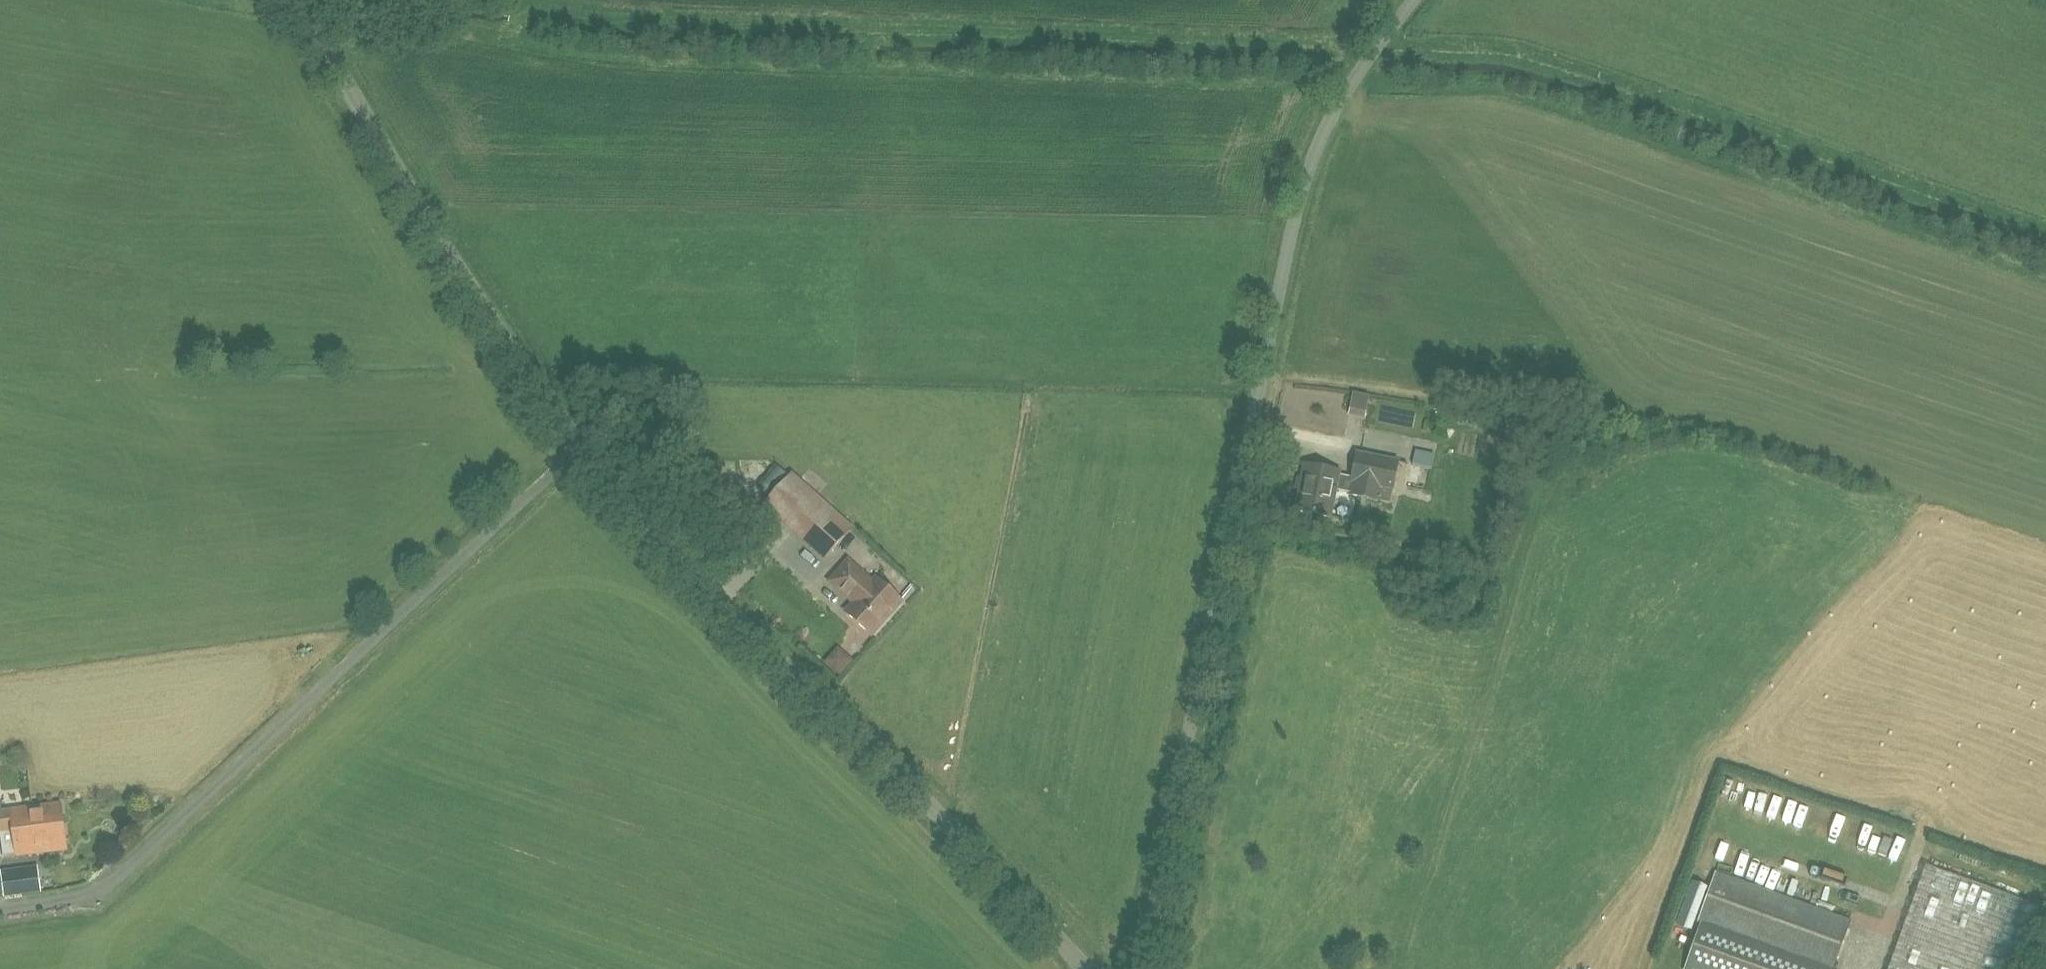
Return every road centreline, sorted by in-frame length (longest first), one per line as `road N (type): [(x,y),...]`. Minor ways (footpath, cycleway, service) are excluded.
road 1 (unclassified): [(1145,968),(1309,172),(1351,88),(1420,0)]
road 2 (unclassified): [(1087,968),(717,599),(583,452)]
road 3 (unclassified): [(92,900),(583,452)]
road 4 (unclassified): [(583,452),(294,0)]

